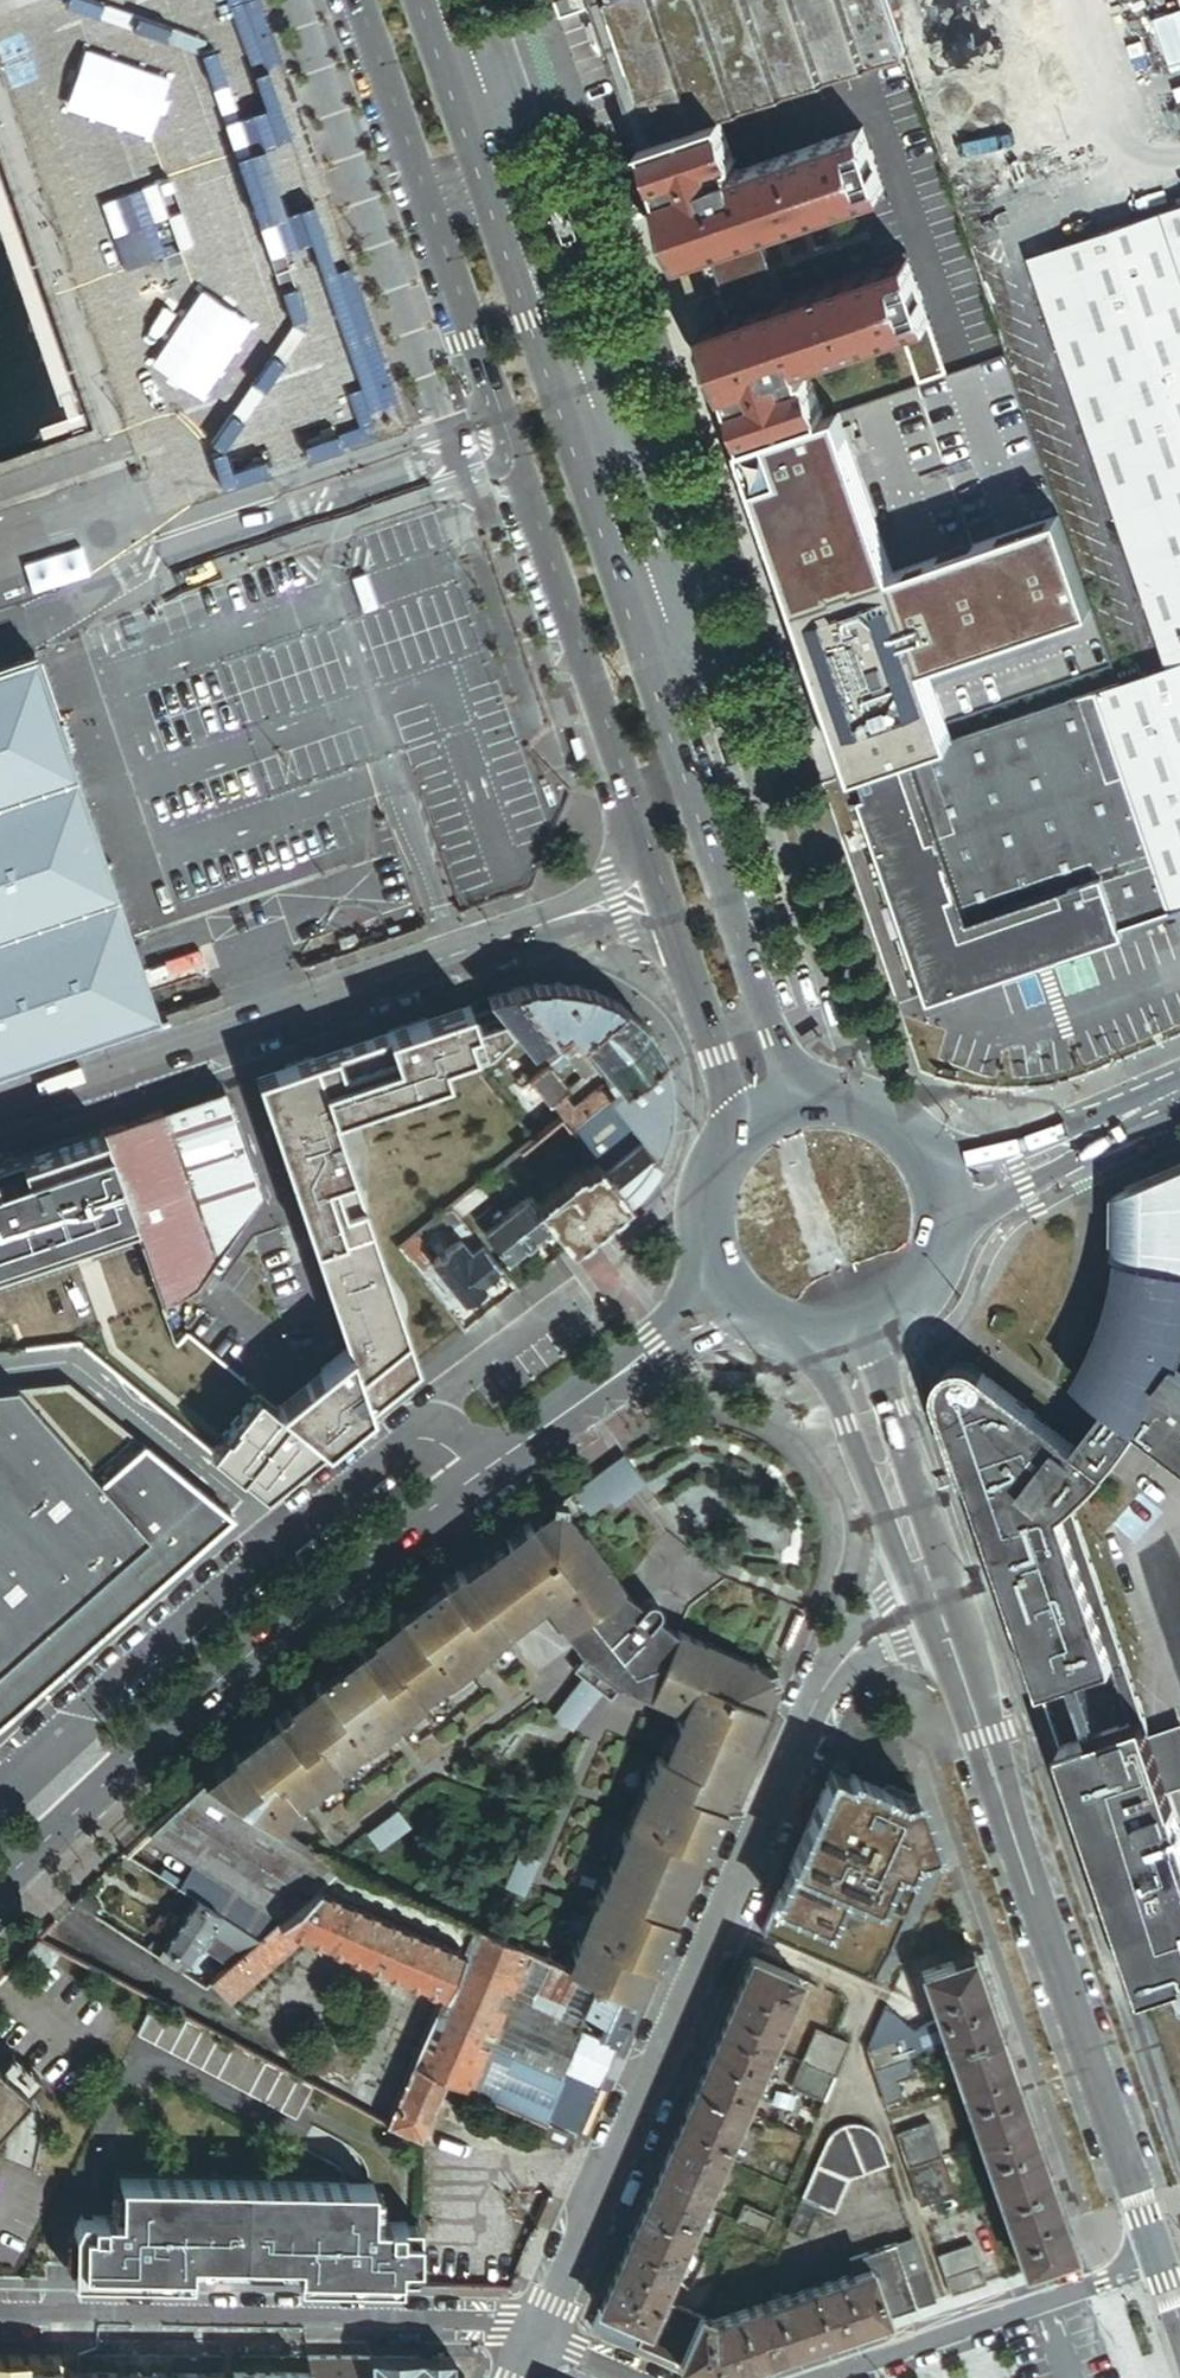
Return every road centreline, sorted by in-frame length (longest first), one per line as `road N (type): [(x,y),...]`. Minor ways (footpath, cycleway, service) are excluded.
road 1 (secondary): [(799,1113),(424,0)]
road 2 (unknown): [(844,1326),(1179,2334)]
road 3 (residential): [(737,1287),(340,1583),(109,1780),(0,1888)]
road 4 (secondary): [(362,0),(666,888)]
road 5 (residential): [(535,2333),(842,1654),(888,1615),(934,1590)]
road 6 (residential): [(0,1121),(666,888)]
road 7 (residential): [(0,2320),(501,2326),(535,2333)]
road 8 (residential): [(1152,2252),(809,2377)]
road 9 (secondary): [(737,1287),(796,1325),(866,1320),(918,1274),(932,1207)]
road 10 (residential): [(1179,1097),(932,1207)]
road 11 (secondary): [(666,888),(740,1148)]
road 12 (secondary): [(932,1207),(922,1172),(888,1131),(836,1111),(799,1113)]
road 13 (secondary): [(740,1148),(721,1180),(714,1217),(720,1254),(737,1287)]

